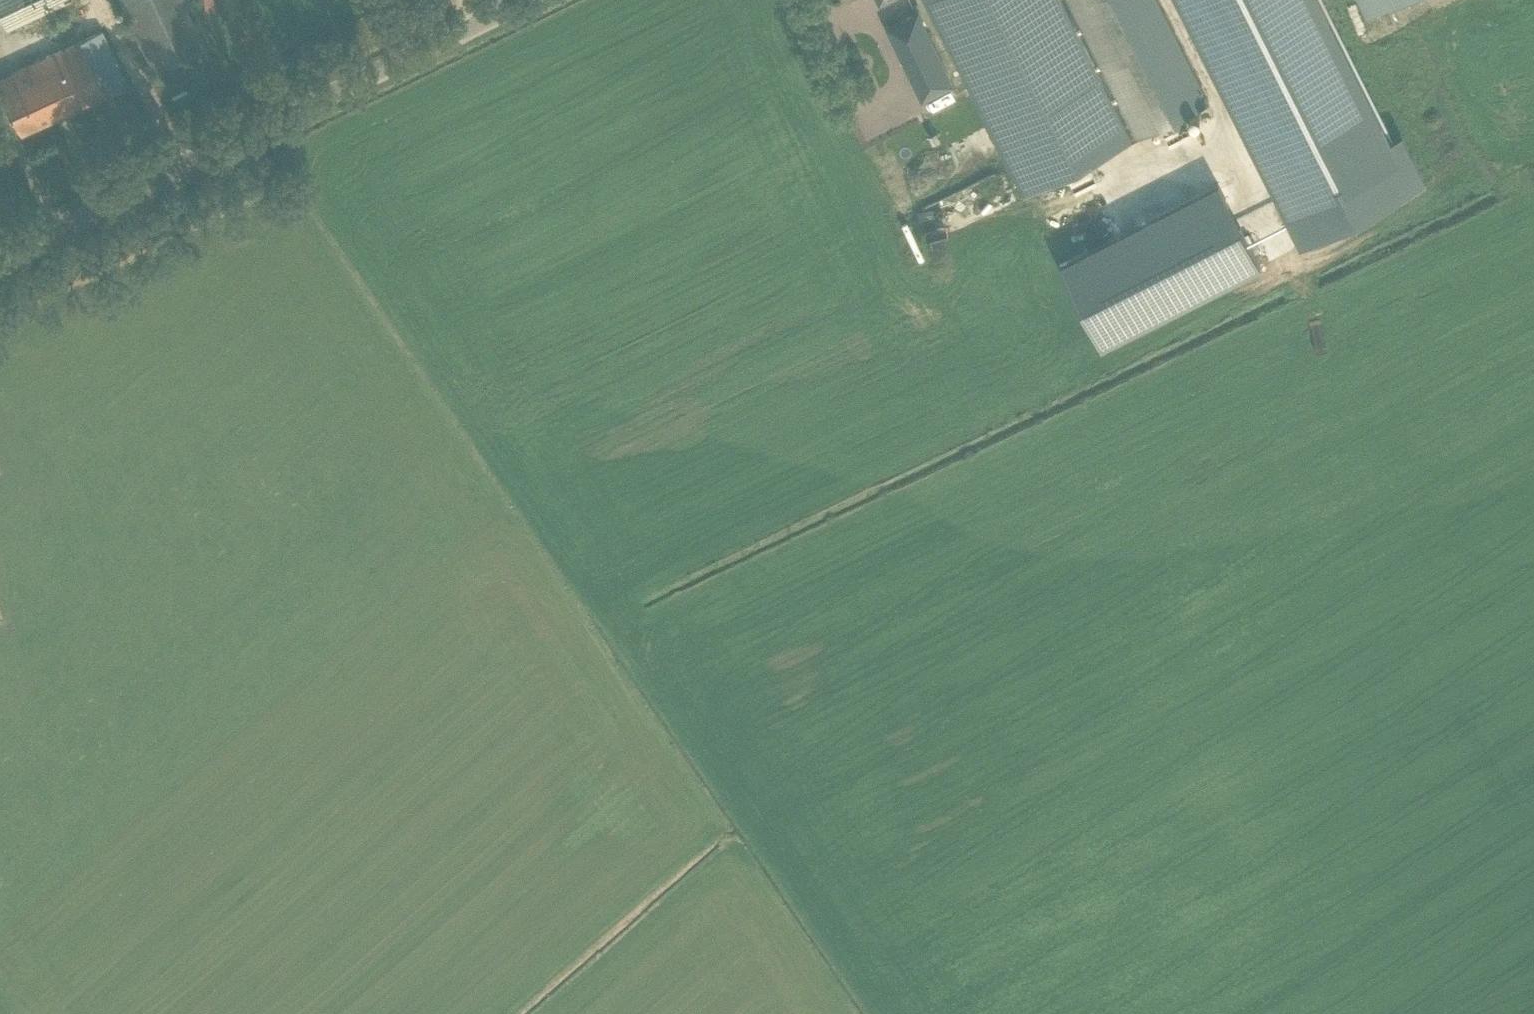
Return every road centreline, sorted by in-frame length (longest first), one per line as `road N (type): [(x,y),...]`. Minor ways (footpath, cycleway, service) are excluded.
road 1 (unclassified): [(0,256),(534,0)]

